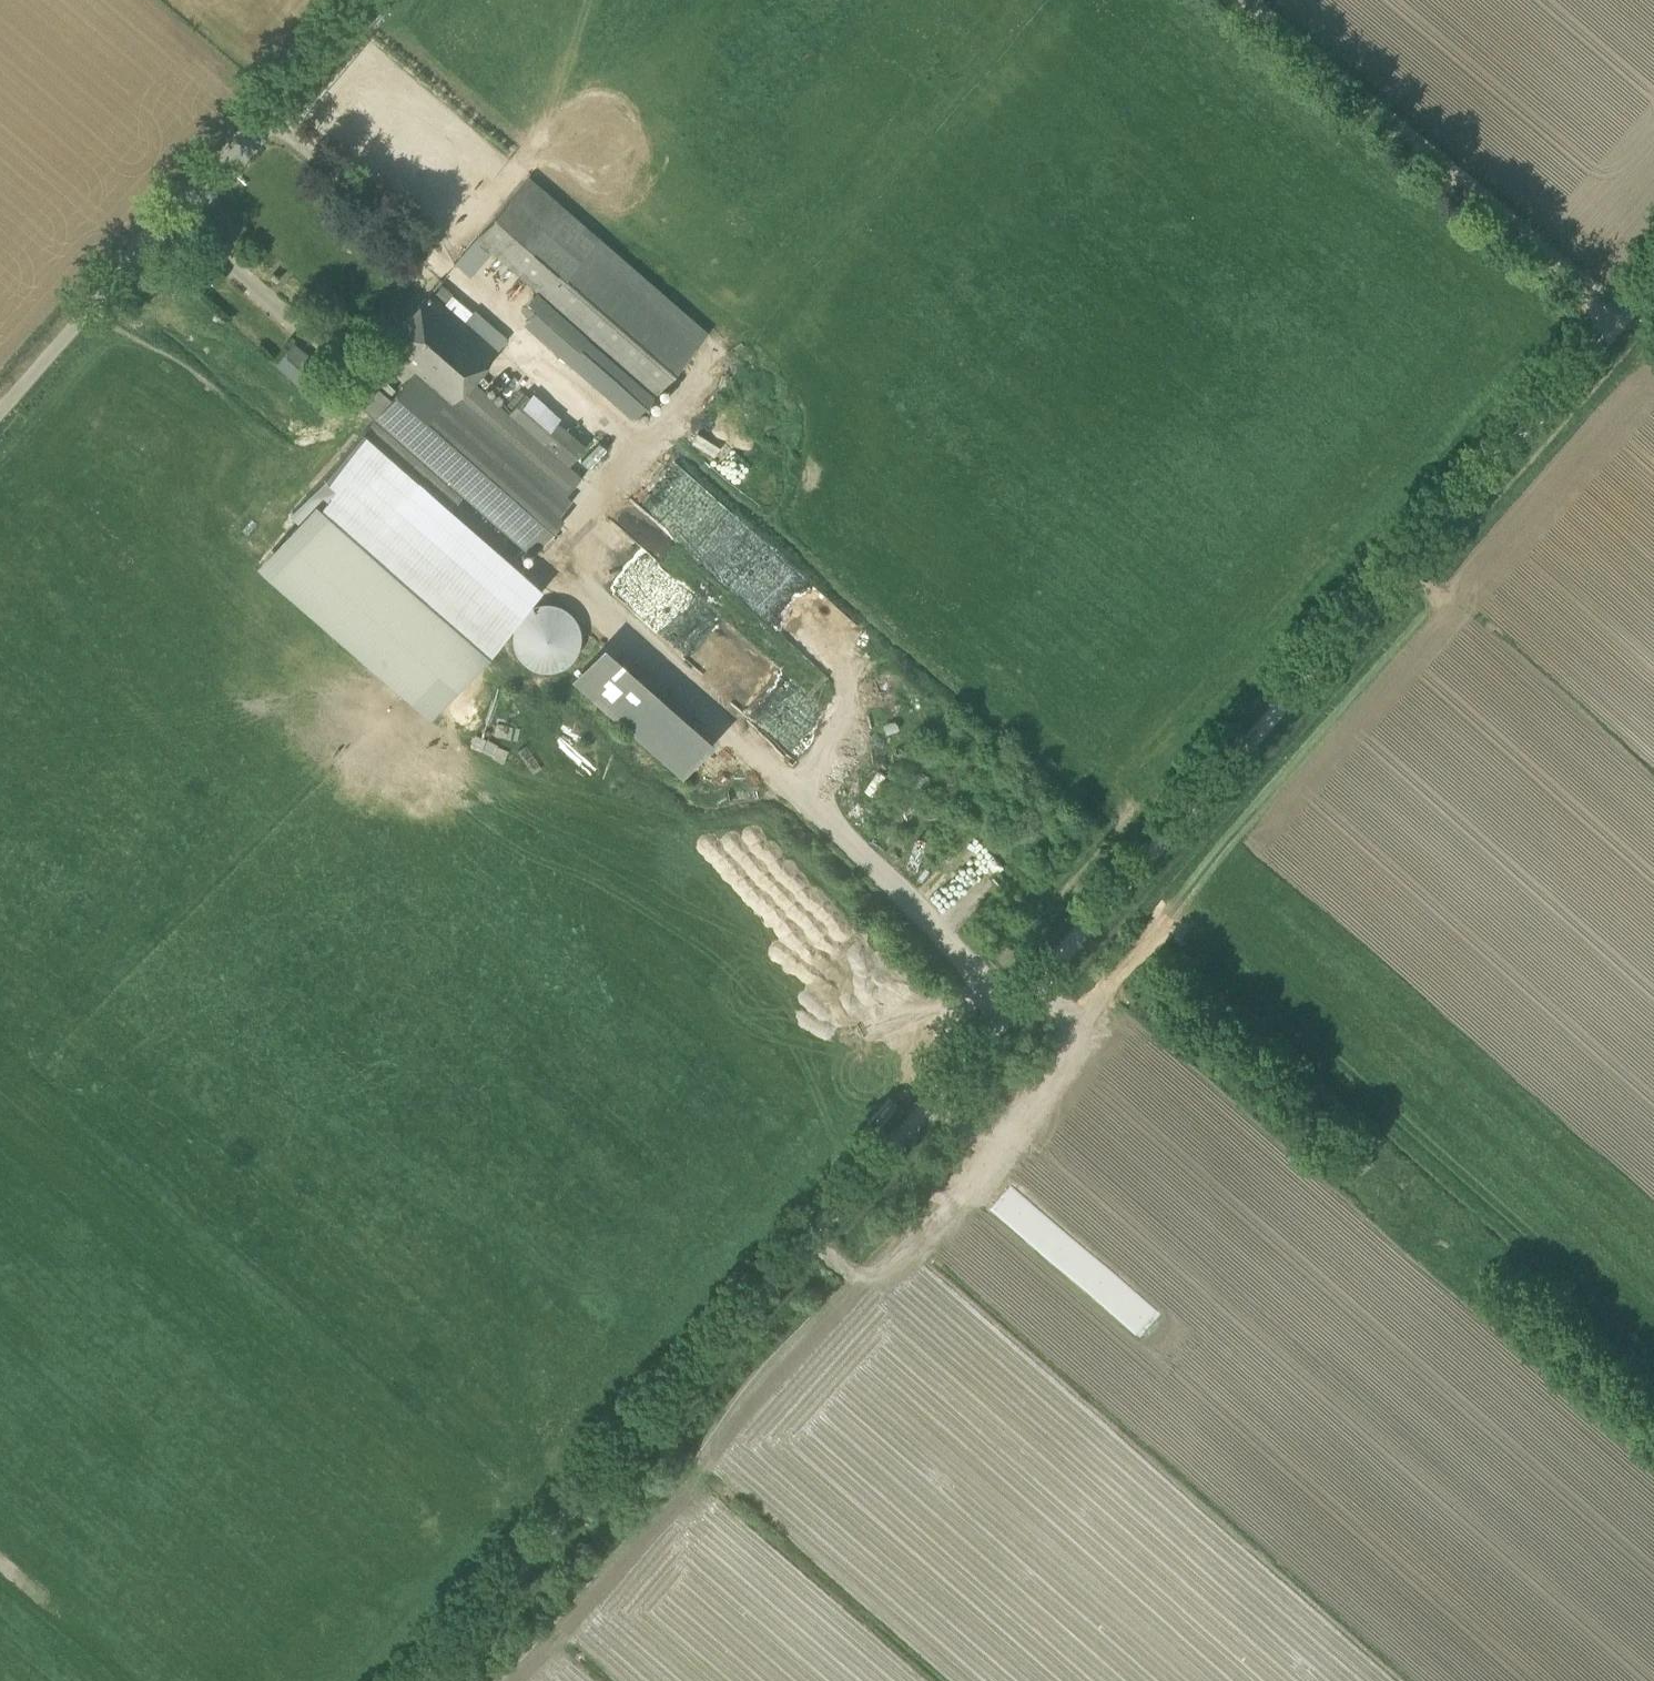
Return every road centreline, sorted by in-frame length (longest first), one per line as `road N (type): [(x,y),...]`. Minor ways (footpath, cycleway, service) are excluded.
road 1 (track): [(429,1680),(1611,322)]
road 2 (unclassified): [(0,409),(362,0)]
road 3 (track): [(1611,322),(1234,0)]

